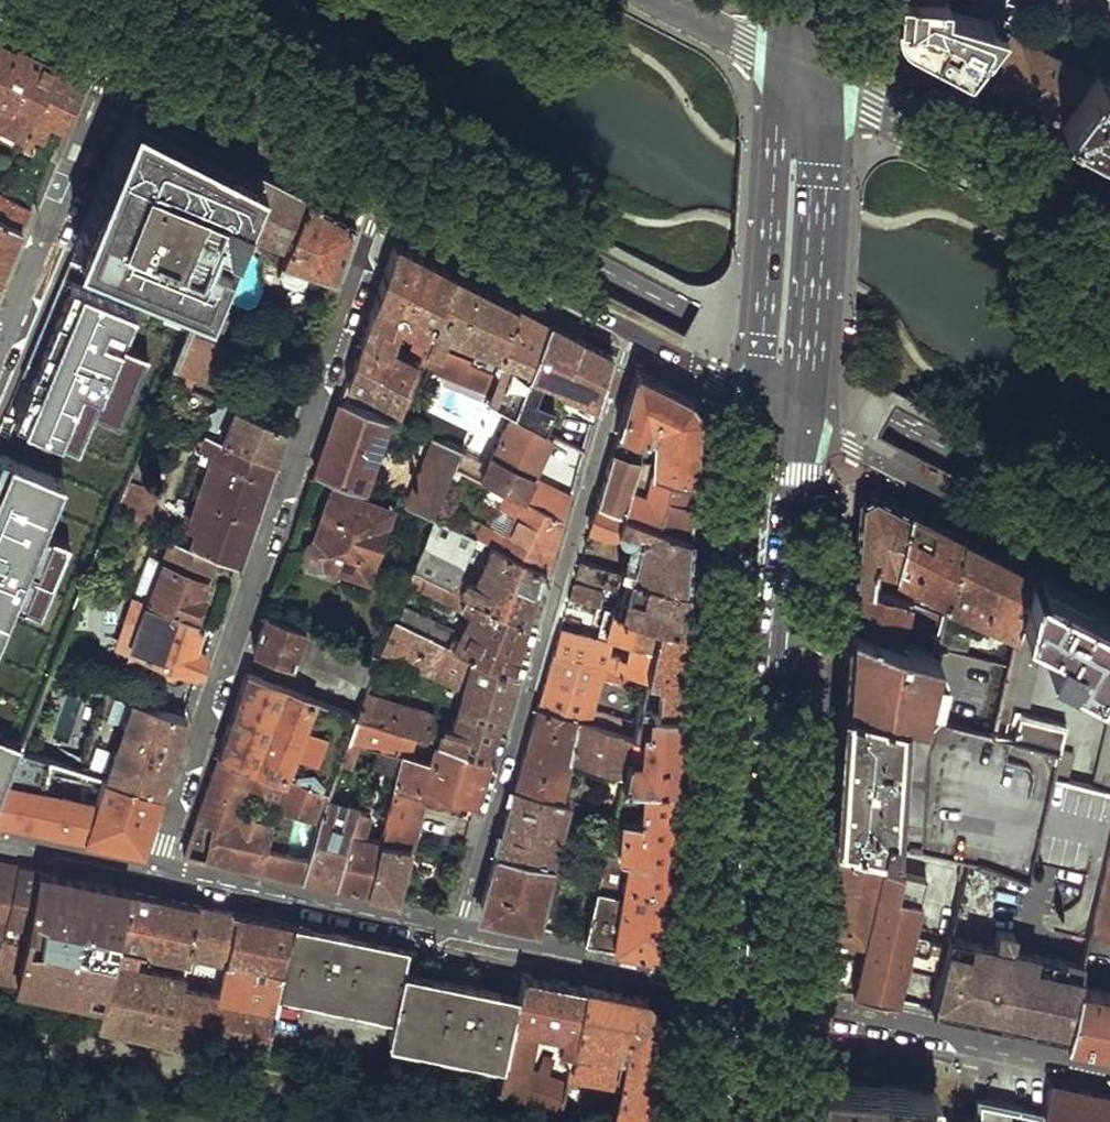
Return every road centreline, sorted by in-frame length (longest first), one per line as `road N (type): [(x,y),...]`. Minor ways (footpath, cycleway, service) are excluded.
road 1 (secondary): [(90,0),(585,263),(690,278),(1109,513)]
road 2 (residential): [(157,871),(383,204)]
road 3 (residential): [(458,930),(629,333)]
road 4 (primary): [(755,399),(715,984)]
road 5 (primary): [(759,994),(800,422)]
road 6 (residential): [(759,994),(1109,1069)]
road 7 (residential): [(1109,581),(800,422)]
road 8 (primary): [(780,54),(755,399)]
road 9 (primary): [(800,422),(824,77)]
road 10 (tertiary): [(1109,226),(824,77)]
road 11 (residential): [(458,930),(157,871)]
road 12 (residential): [(383,204),(629,333)]
road 13 (residential): [(141,76),(383,204)]
road 14 (residential): [(0,345),(106,101)]
road 15 (residential): [(715,984),(458,930)]
road 16 (residential): [(157,871),(0,839)]
road 17 (residential): [(629,333),(755,399)]
road 18 (primary): [(715,984),(706,1121)]
road 19 (primary): [(750,1121),(759,994)]

